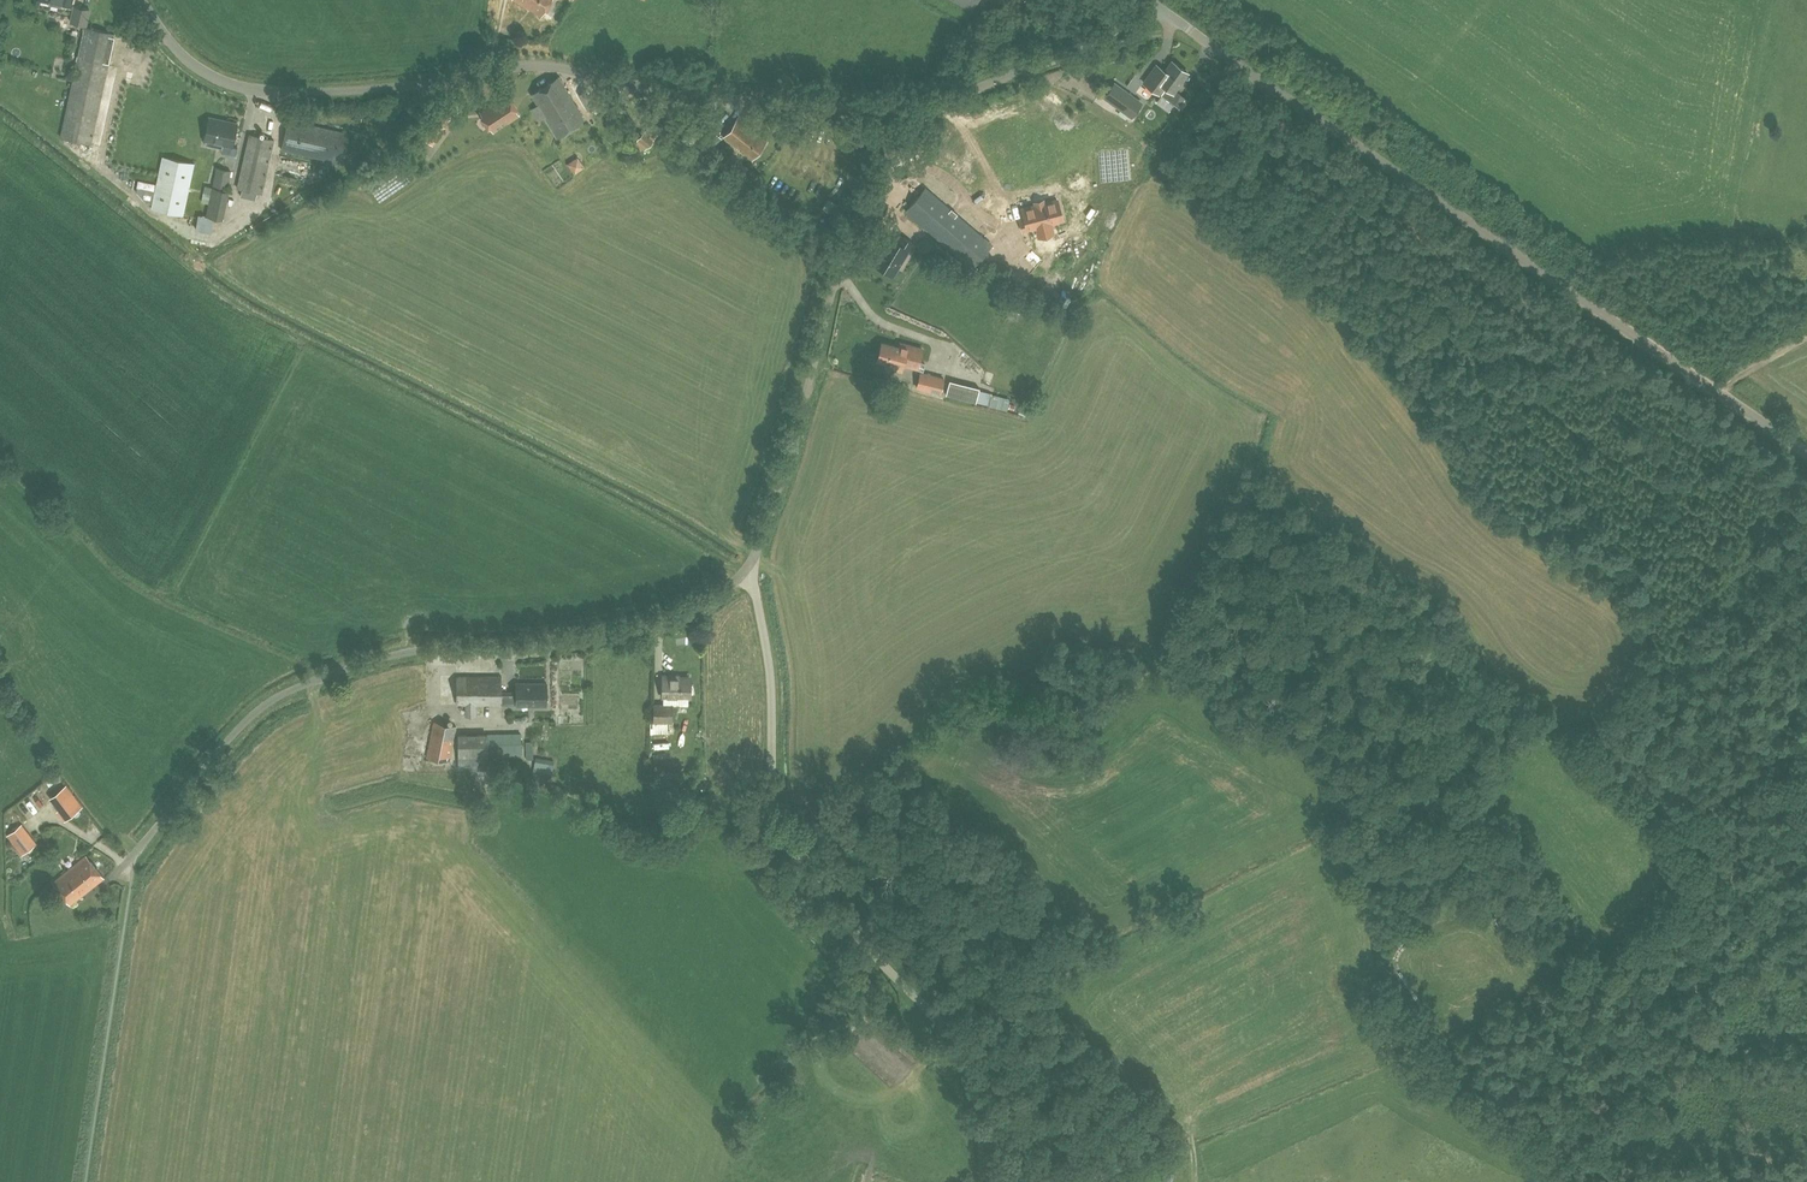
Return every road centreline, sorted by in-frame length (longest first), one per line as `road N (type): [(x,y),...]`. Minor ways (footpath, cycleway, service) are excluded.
road 1 (unclassified): [(134,859),(244,722),(281,694),(399,654),(515,651),(652,627),(732,588),(763,542),(847,252),(882,171),(928,104)]
road 2 (unclassified): [(928,104),(711,100),(543,66),(399,87),(231,85),(190,62),(143,0)]
road 3 (unclassified): [(1806,453),(1158,8)]
road 4 (unclassified): [(928,104),(1115,40),(1158,8)]

